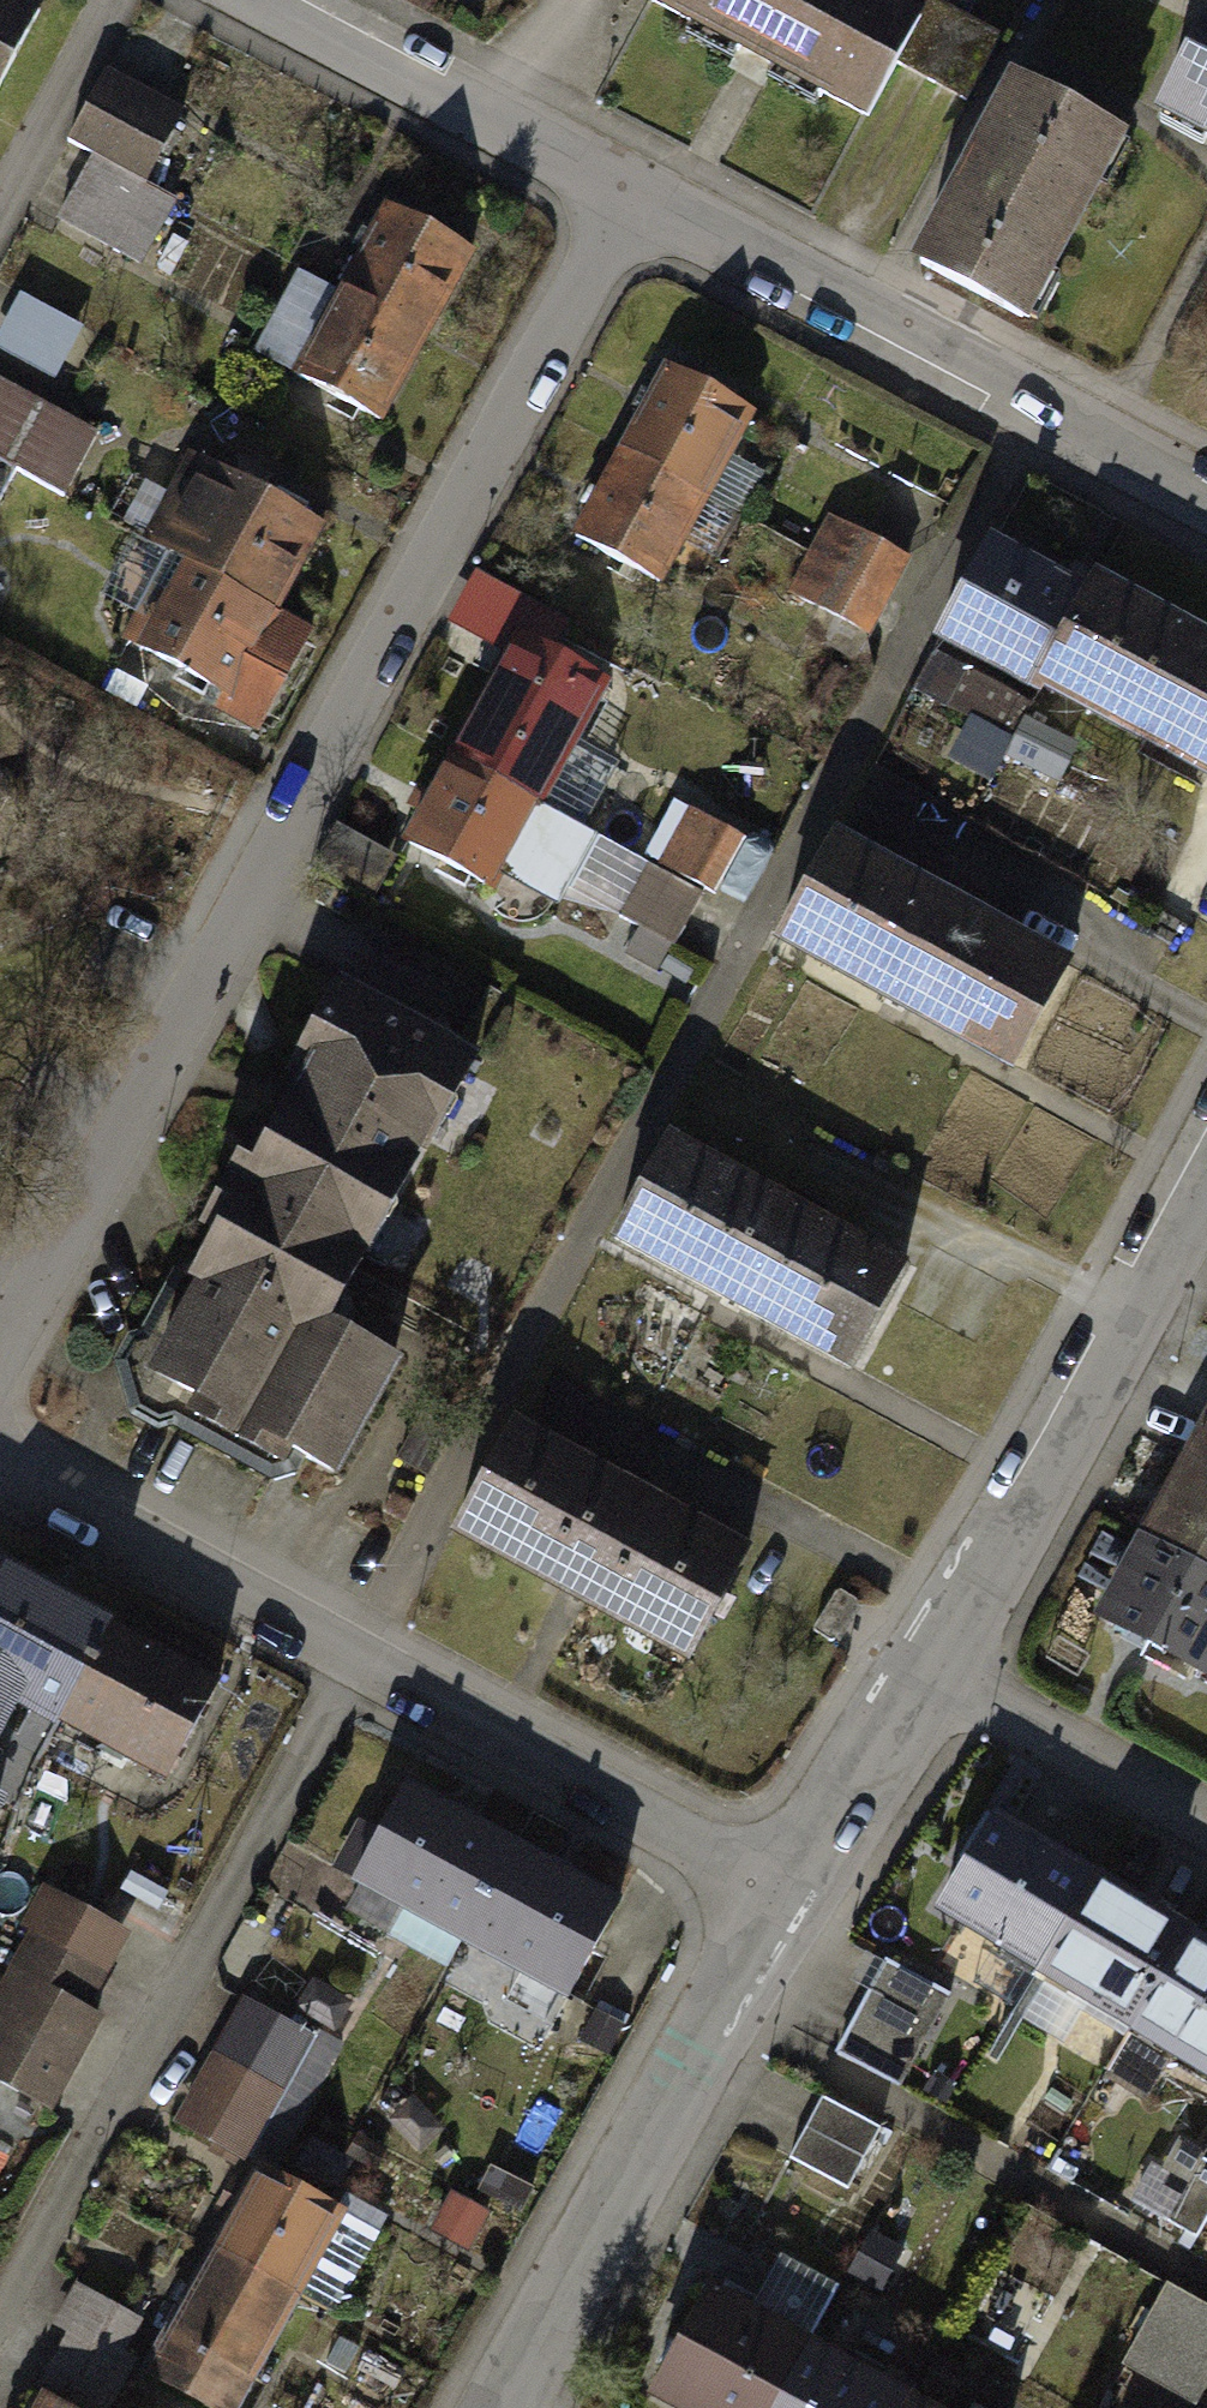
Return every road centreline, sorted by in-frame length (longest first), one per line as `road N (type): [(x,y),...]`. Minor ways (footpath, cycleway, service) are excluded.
road 1 (residential): [(0,1313),(603,201)]
road 2 (residential): [(0,1458),(785,1898)]
road 3 (residential): [(1206,521),(603,201)]
road 4 (residential): [(1206,1111),(903,1650)]
road 5 (residential): [(785,1898),(504,2407)]
road 6 (residential): [(603,201),(217,0)]
road 7 (residential): [(1206,1821),(903,1650)]
road 8 (residential): [(903,1650),(785,1898)]

